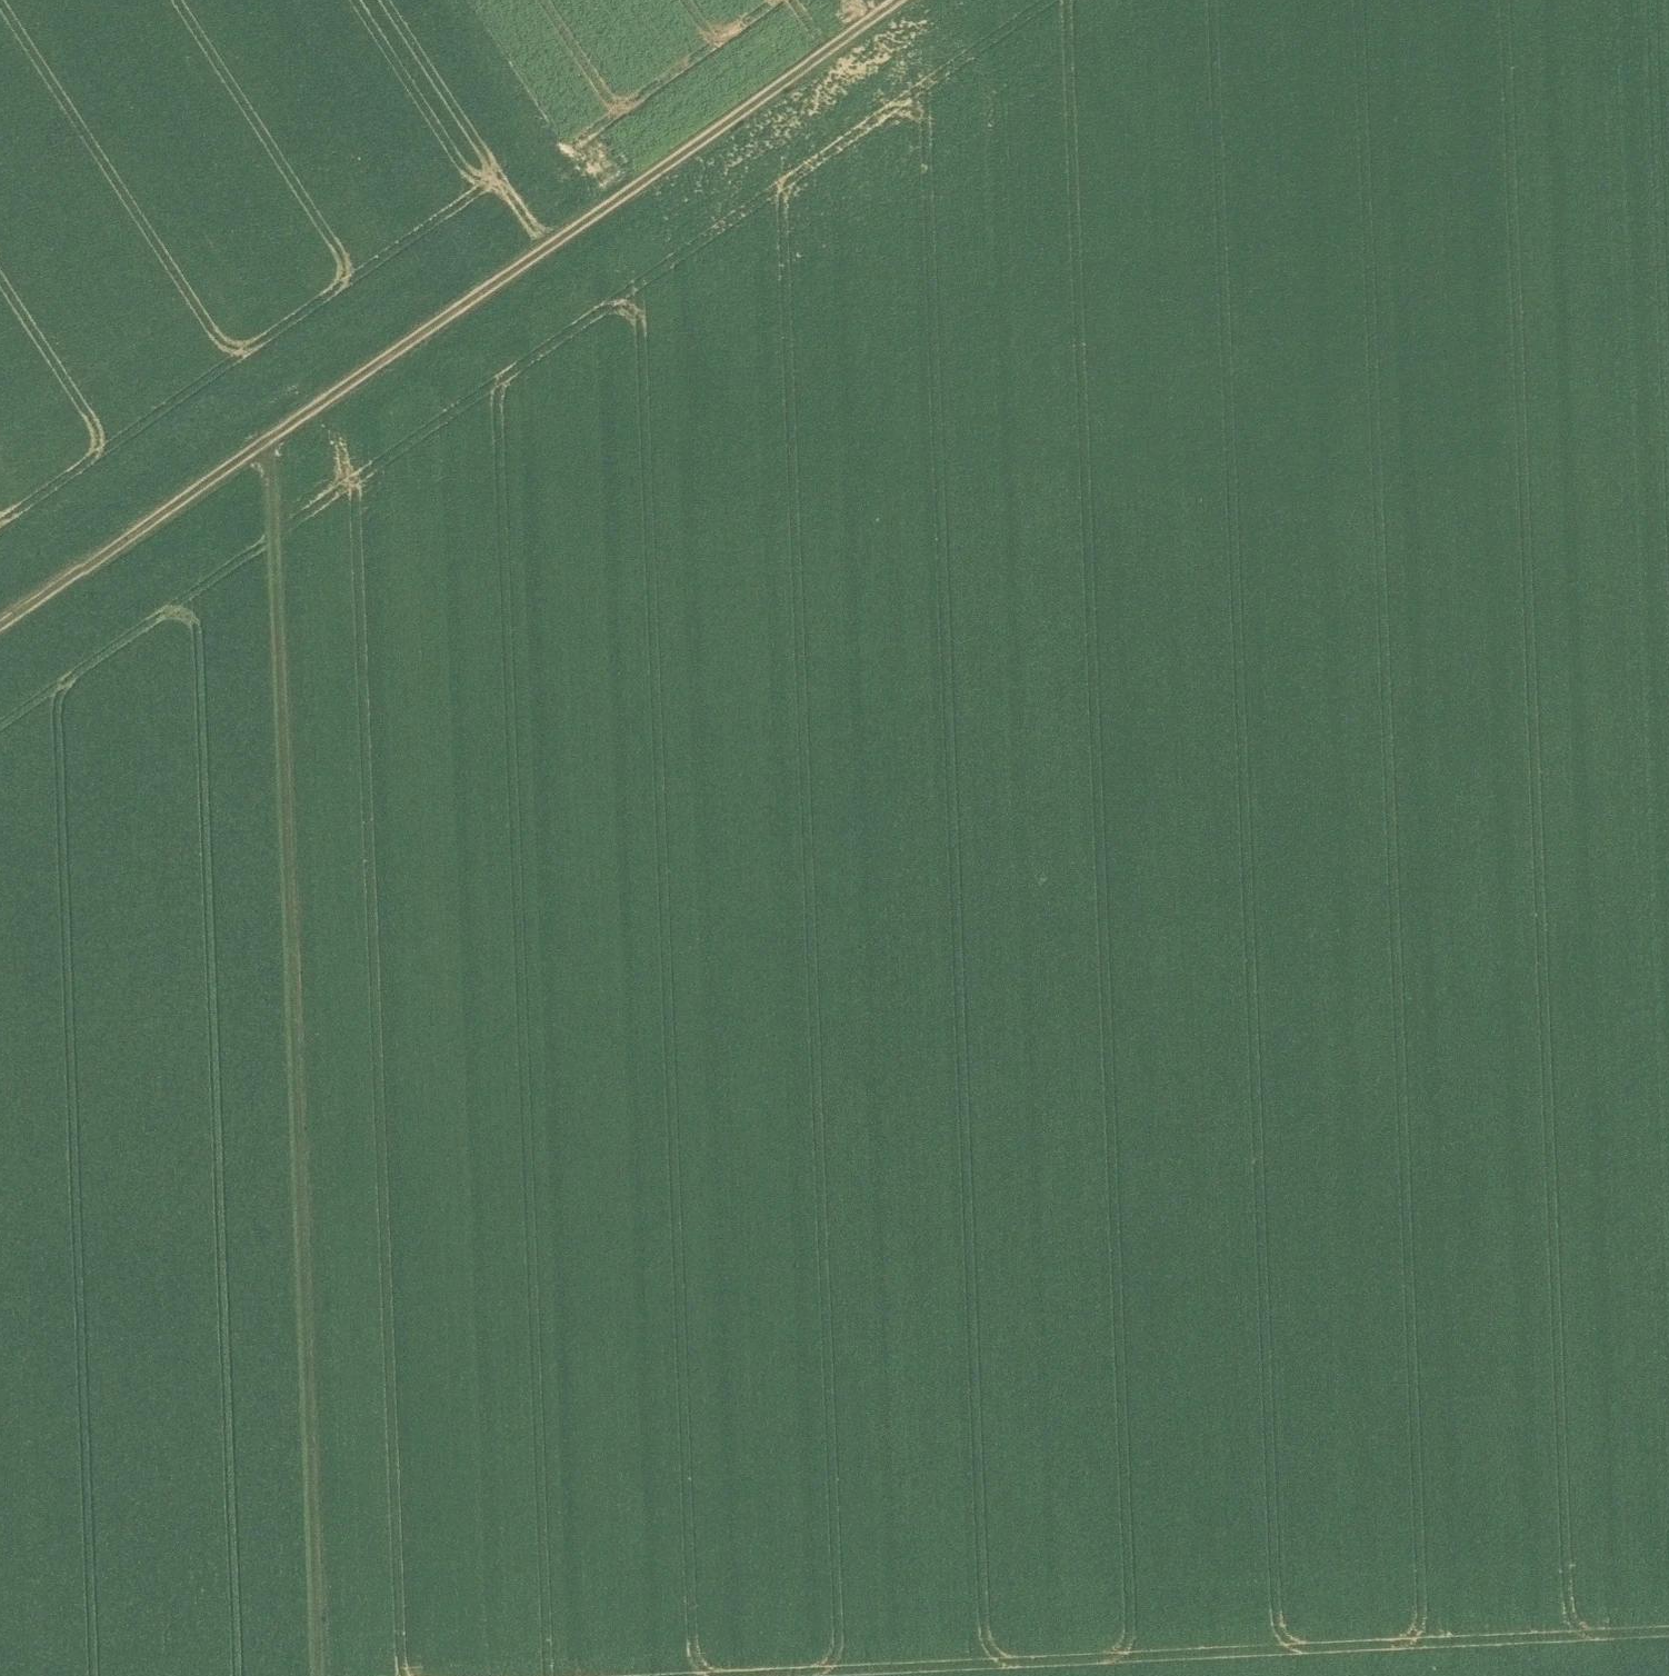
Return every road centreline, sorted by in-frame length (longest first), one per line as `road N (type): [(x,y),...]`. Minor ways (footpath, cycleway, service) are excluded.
road 1 (track): [(271,440),(322,1675)]
road 2 (track): [(0,629),(899,0)]

